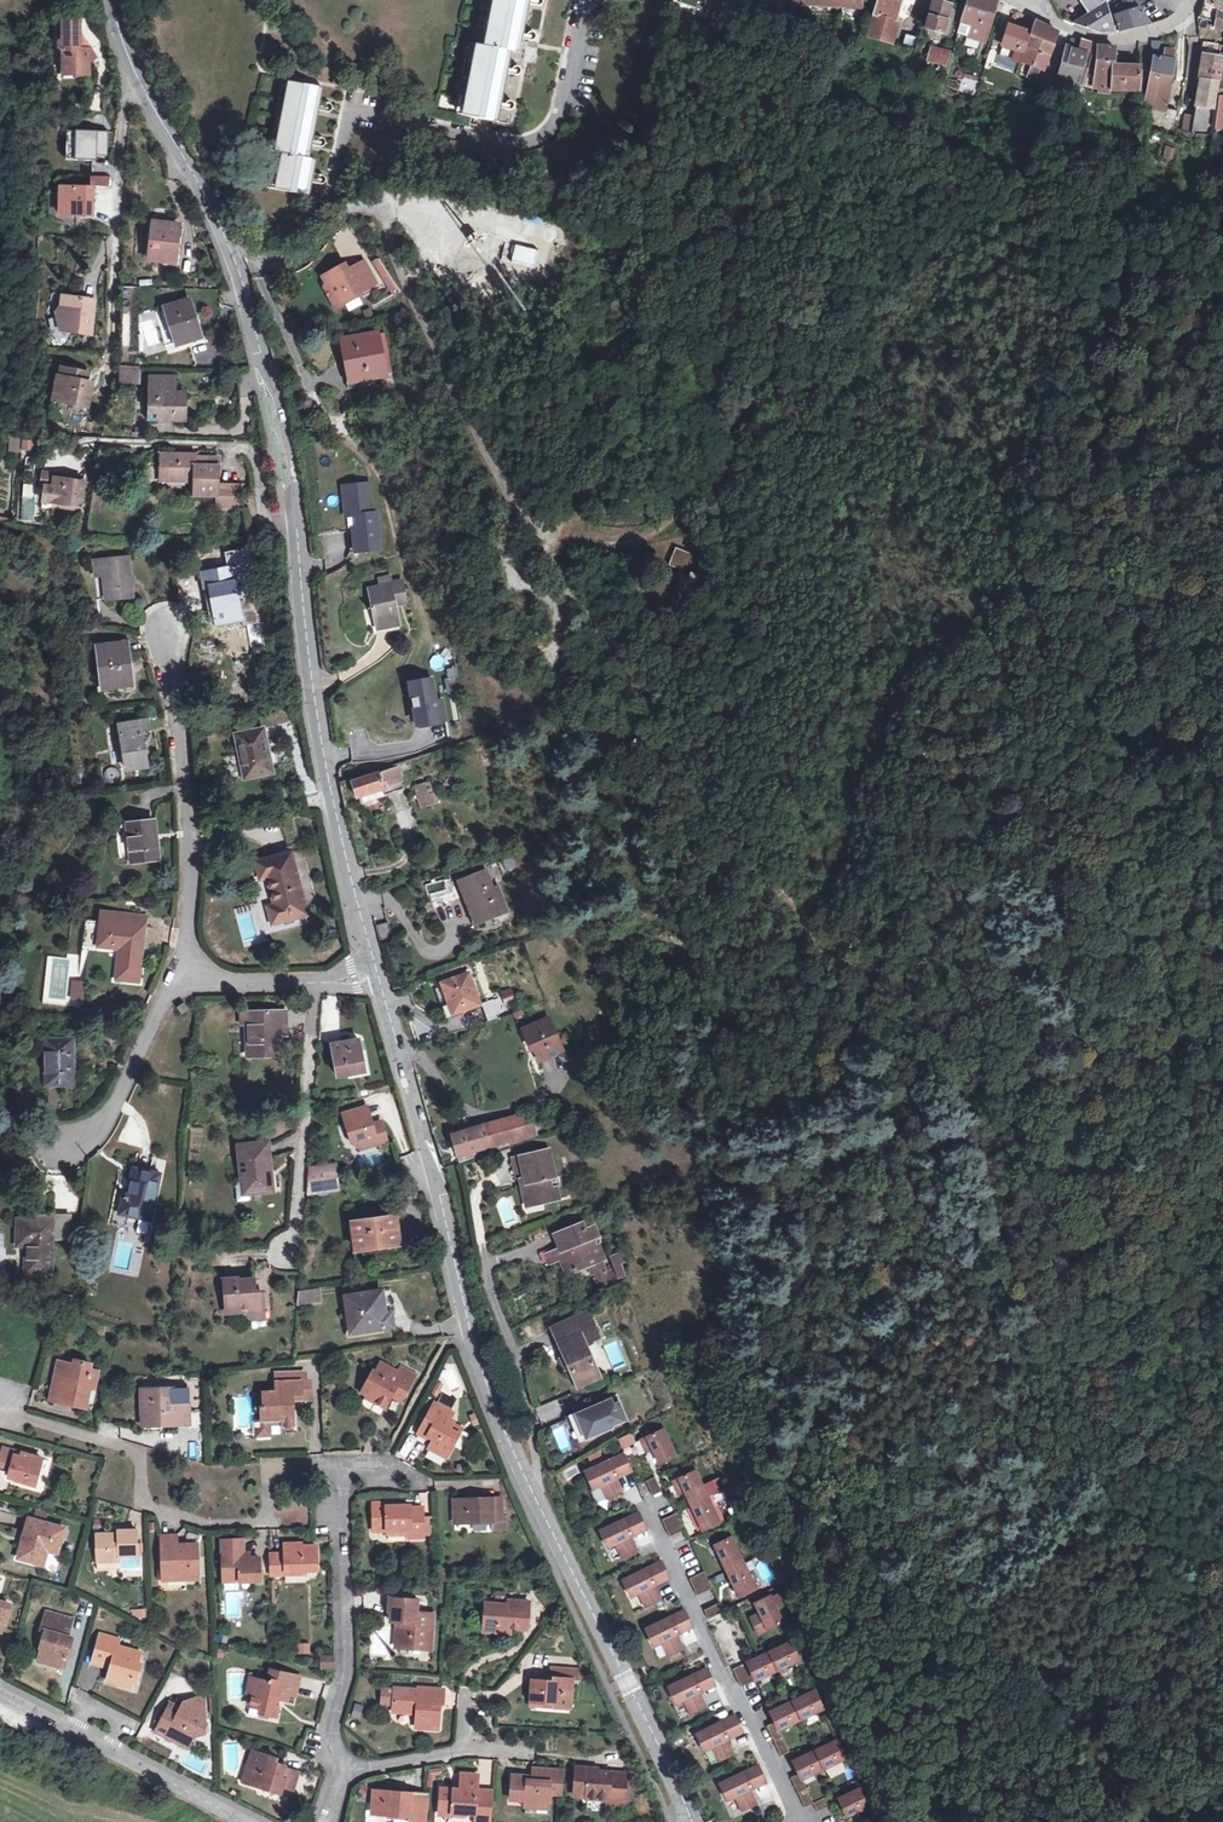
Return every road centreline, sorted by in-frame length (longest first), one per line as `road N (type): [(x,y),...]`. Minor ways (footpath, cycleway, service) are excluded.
road 1 (tertiary): [(691,1821),(486,1396),(377,972)]
road 2 (tertiary): [(295,519),(283,431),(248,297),(223,232),(128,58),(107,0)]
road 3 (track): [(840,968),(797,909),(710,822),(657,709),(573,593),(551,541)]
road 4 (track): [(1009,638),(1104,757),(1152,861),(1204,1038),(1218,1062)]
road 5 (tertiary): [(377,972),(327,781),(295,519)]
road 6 (track): [(840,968),(874,905),(938,722),(976,666),(1009,638)]
road 7 (residential): [(185,969),(192,831),(167,630)]
road 8 (residential): [(651,1519),(795,1811),(793,1821)]
road 9 (residential): [(345,1774),(329,1730),(348,1672),(342,1473)]
road 10 (residential): [(315,983),(293,1263)]
road 11 (residential): [(0,1694),(242,1821)]
road 12 (residential): [(185,969),(118,1098),(98,1126),(60,1150)]
road 13 (residential): [(345,1774),(488,1743),(519,1745)]
road 14 (residential): [(295,519),(262,512),(256,460),(246,446),(176,443)]
road 15 (residential): [(315,983),(233,984),(185,969)]

